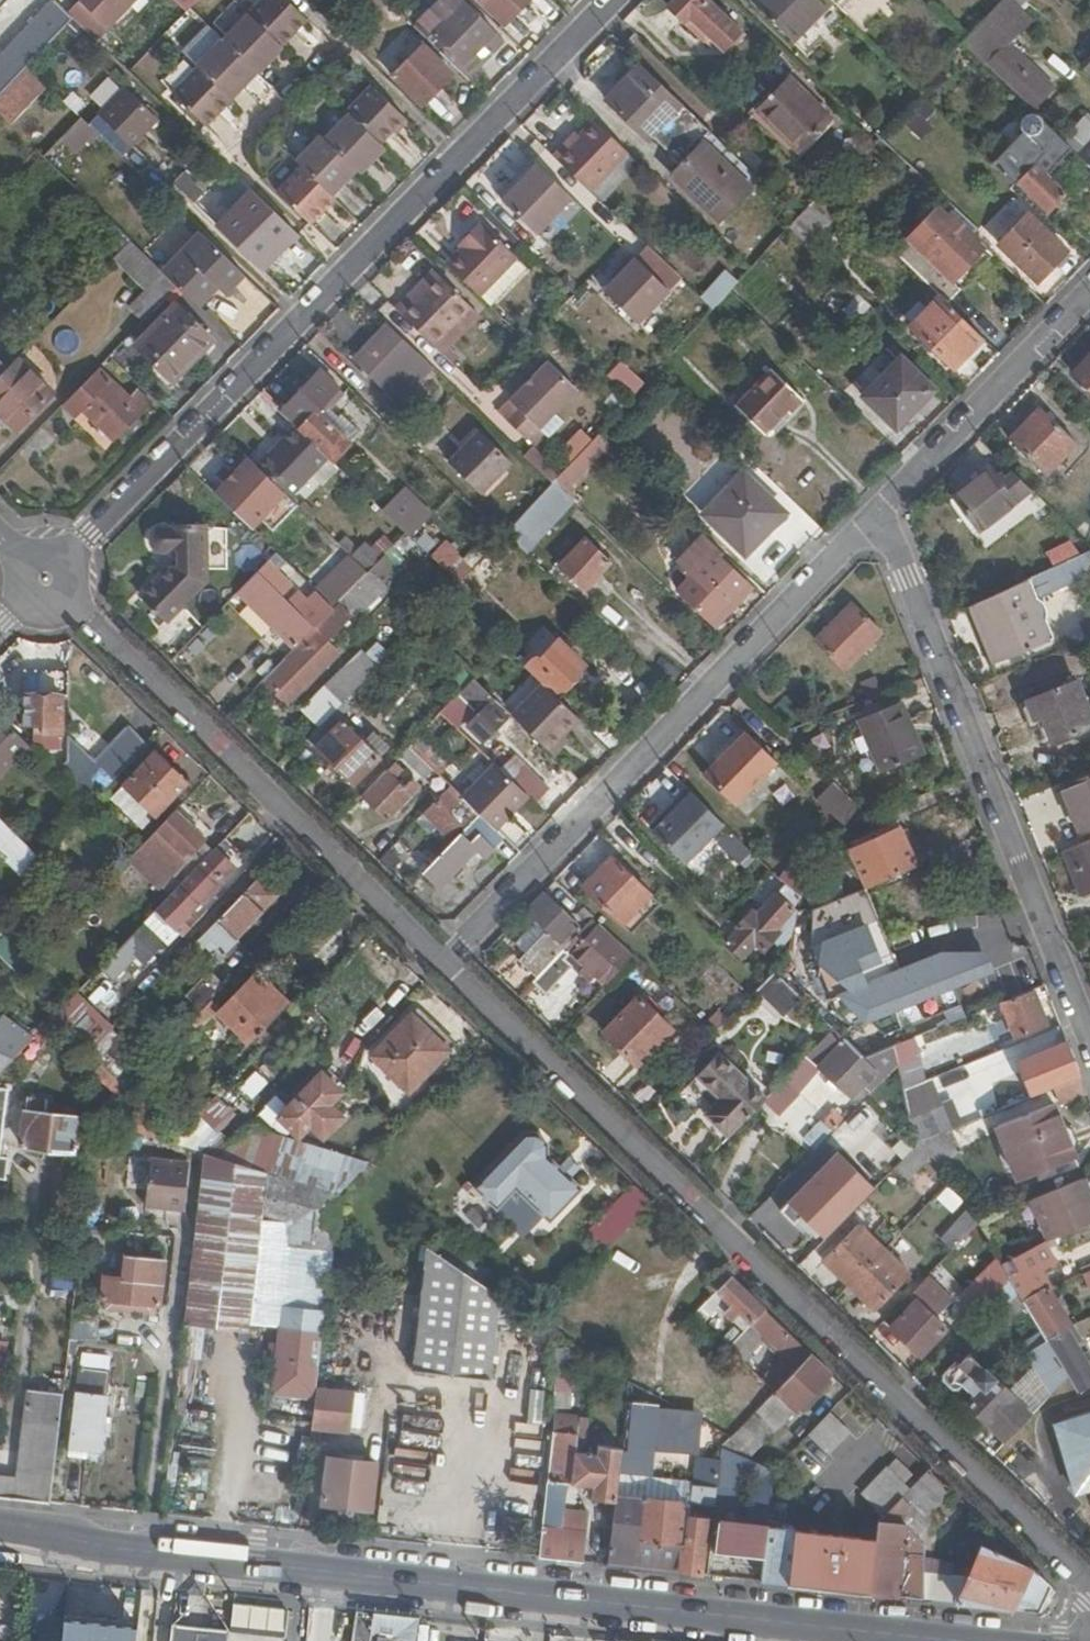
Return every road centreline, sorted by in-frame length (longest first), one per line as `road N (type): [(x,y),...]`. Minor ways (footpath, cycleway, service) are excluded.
road 1 (secondary): [(976,1640),(0,1537)]
road 2 (residential): [(1089,1596),(444,962)]
road 3 (residential): [(610,0),(49,573)]
road 4 (residential): [(444,962),(879,504)]
road 5 (residential): [(879,504),(1089,1042)]
road 6 (residential): [(49,573),(444,962)]
road 7 (residential): [(1089,291),(879,504)]

